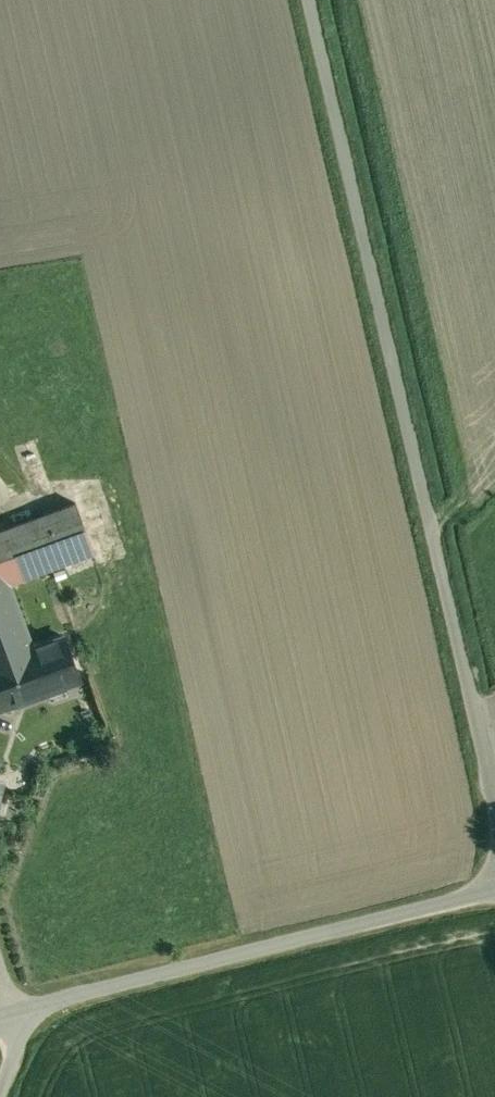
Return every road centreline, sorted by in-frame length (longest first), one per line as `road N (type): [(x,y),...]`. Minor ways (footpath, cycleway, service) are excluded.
road 1 (unclassified): [(494,799),(311,0)]
road 2 (unclassified): [(22,1015),(494,891)]

